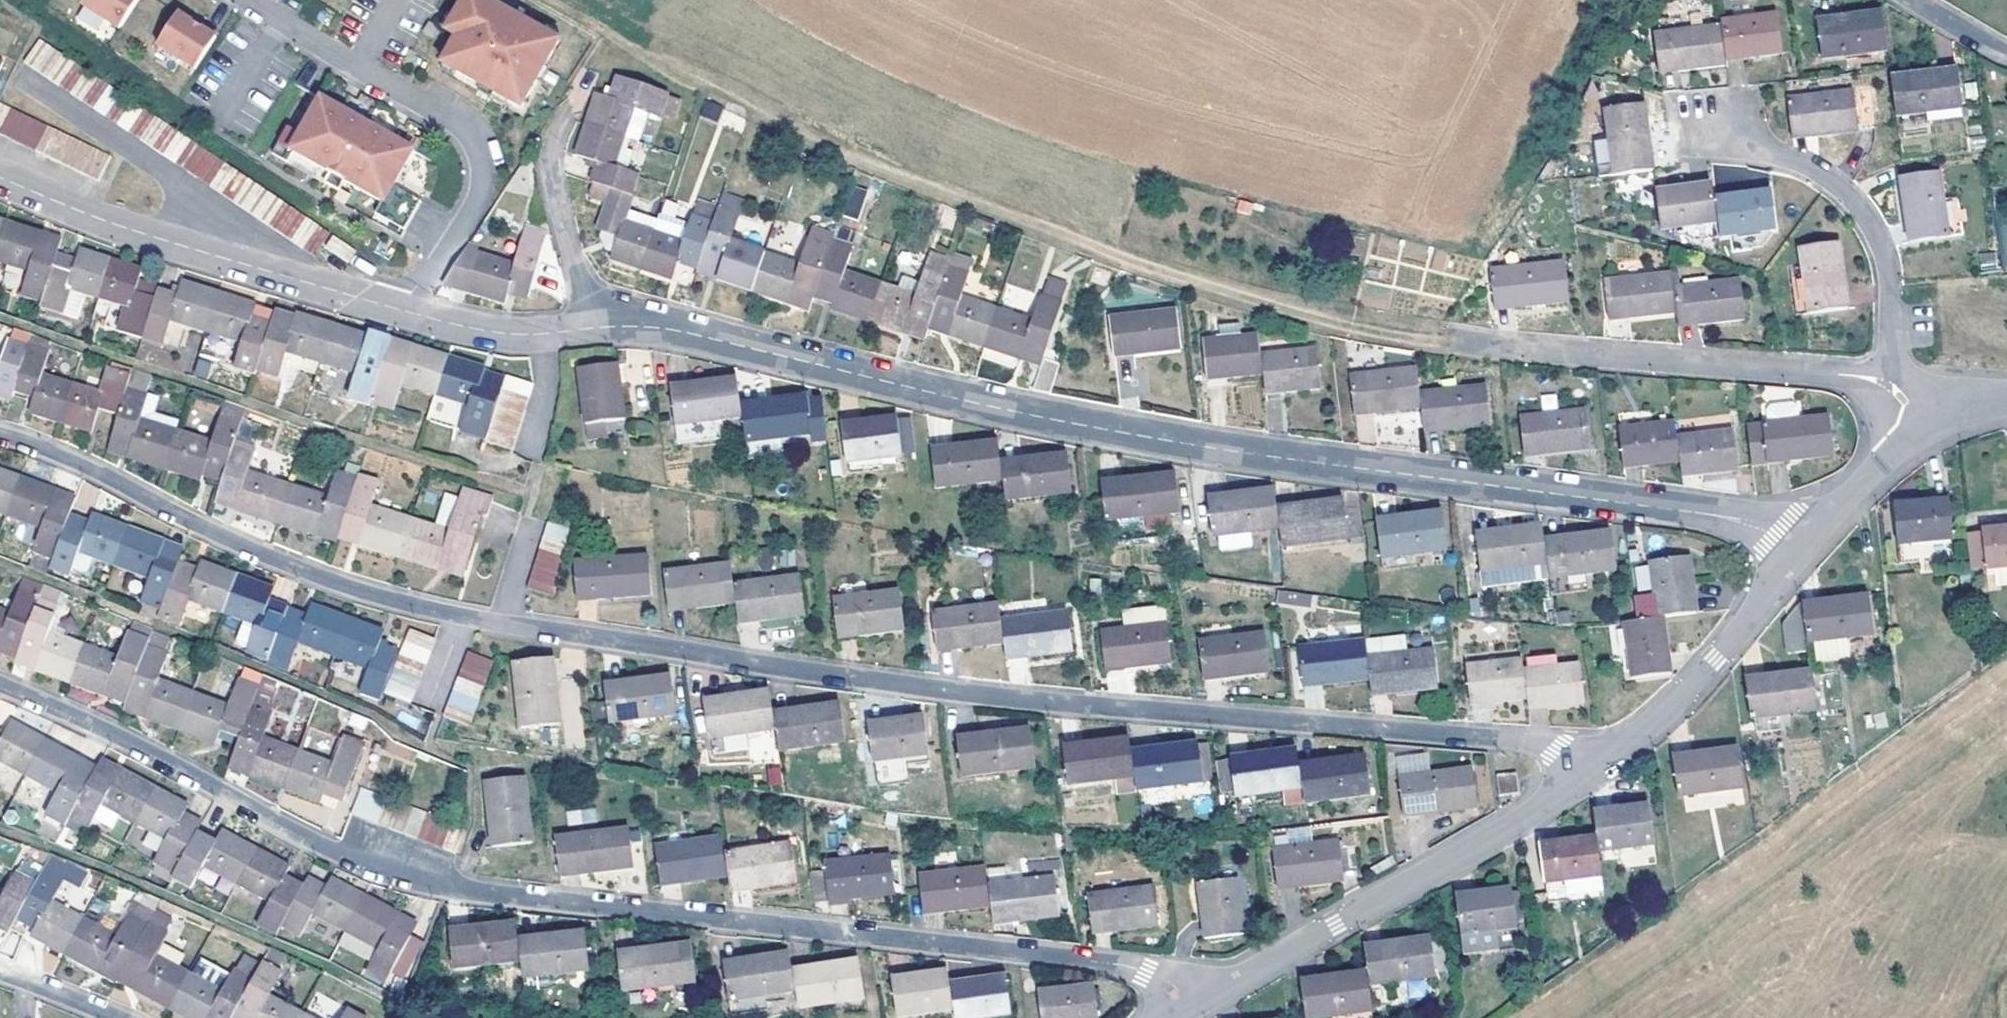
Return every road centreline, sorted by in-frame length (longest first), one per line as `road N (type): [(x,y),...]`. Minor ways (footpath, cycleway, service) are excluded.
road 1 (residential): [(0,441),(88,473),(309,579),(540,636),(1085,709),(1456,738),(1603,764)]
road 2 (residential): [(0,686),(105,731),(326,851),(397,876),(468,894),(1146,970),(1195,1011)]
road 3 (residential): [(596,329),(658,328),(1040,421),(1777,528),(1812,548)]
road 4 (track): [(1462,350),(1227,291),(819,149)]
road 5 (tertiary): [(1195,1011),(1548,807),(1603,764)]
road 6 (residential): [(411,316),(480,194),(474,143),(452,122),(241,0)]
road 7 (residential): [(0,176),(266,278),(411,316)]
road 8 (residential): [(1894,384),(1462,350)]
road 9 (tertiary): [(1603,764),(1706,671),(1812,548)]
road 10 (residential): [(1894,384),(1887,274),(1876,237),(1834,188),(1765,147)]
road 11 (residential): [(596,329),(553,186),(556,142),(570,116)]
road 12 (residential): [(411,316),(493,338),(596,329)]
road 13 (tertiary): [(1812,548),(1934,424)]

